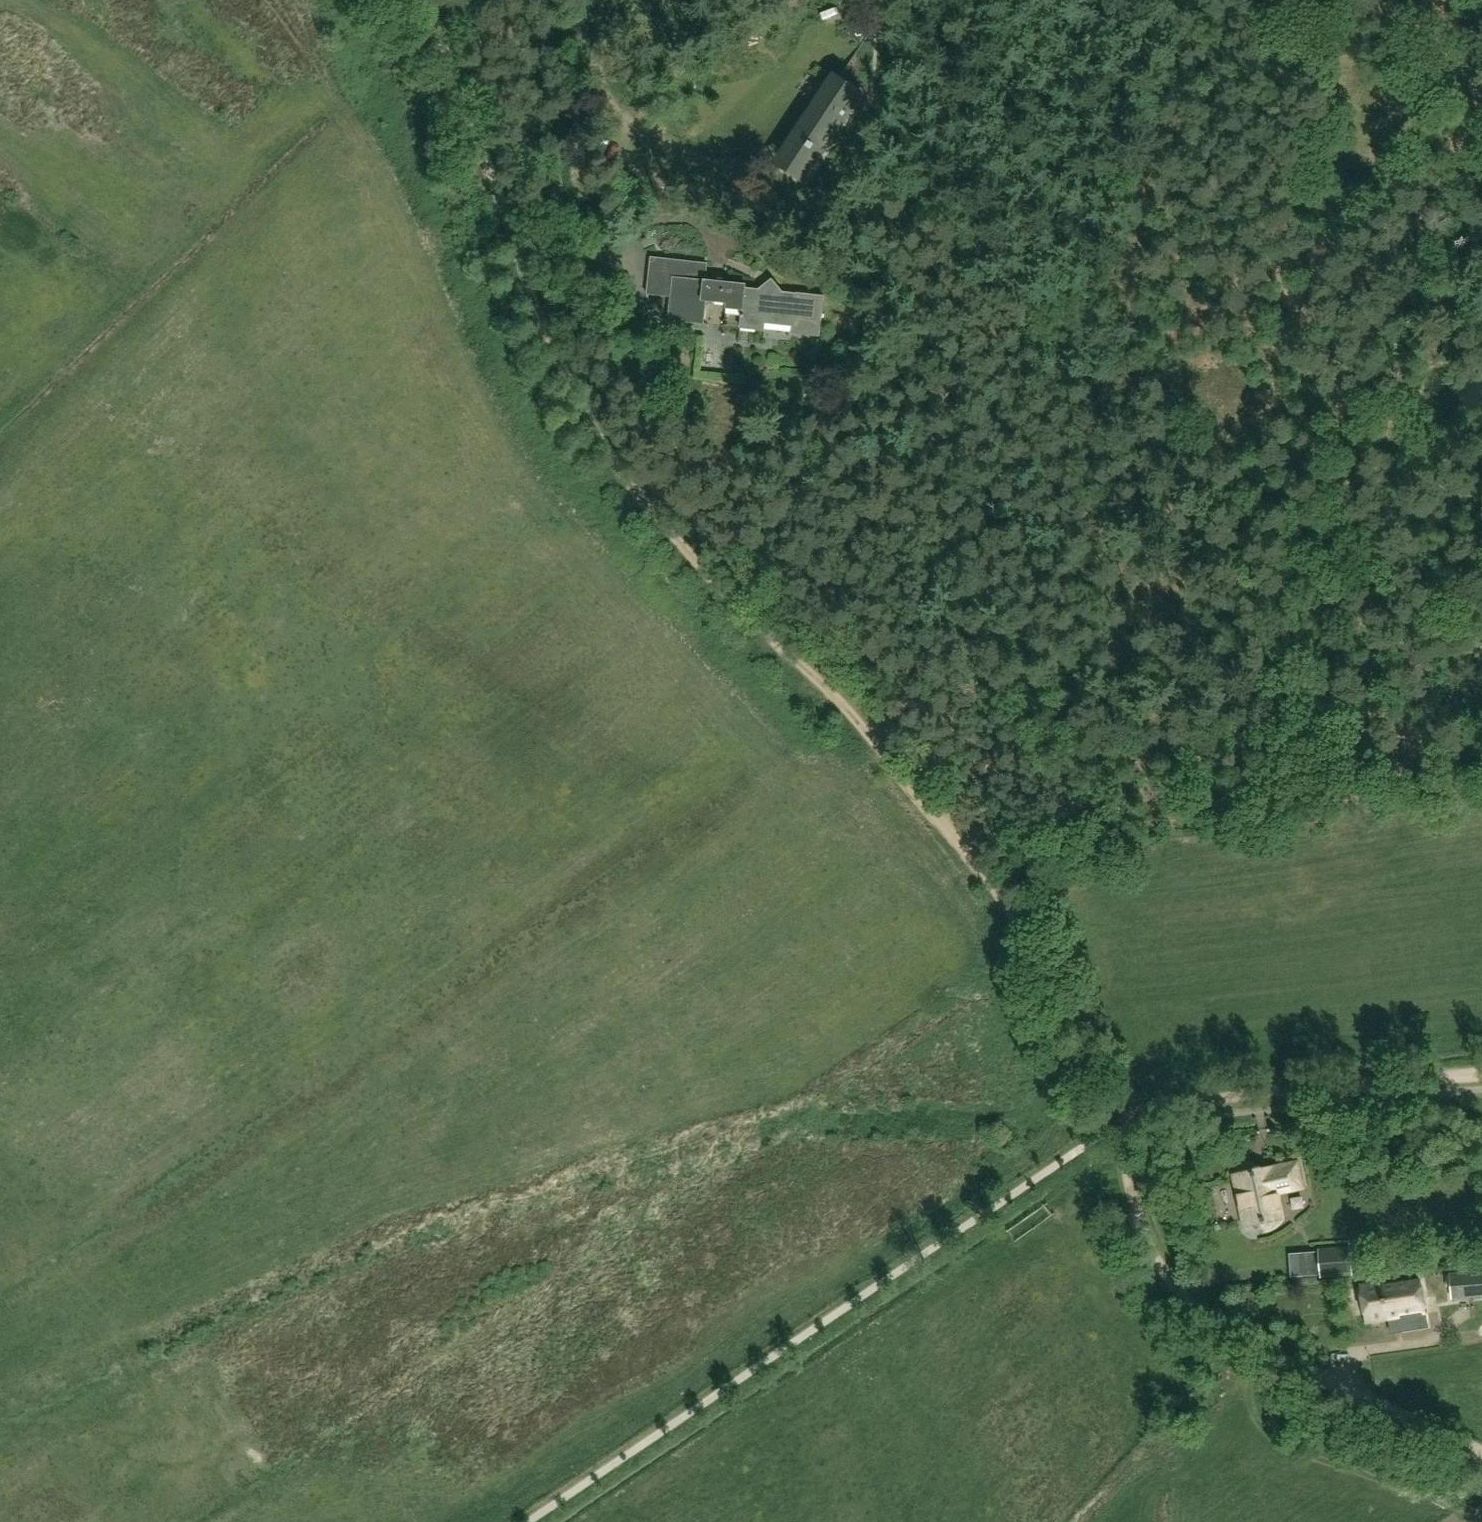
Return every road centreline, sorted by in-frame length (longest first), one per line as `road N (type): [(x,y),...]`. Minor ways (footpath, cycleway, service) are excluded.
road 1 (track): [(413,0),(593,434),(728,596),(929,805),(1015,920),(1122,1113)]
road 2 (track): [(1481,1449),(1249,1341),(1191,1301),(1155,1255),(1136,1206),(1124,1129)]
road 3 (track): [(1481,1073),(1122,1113)]

